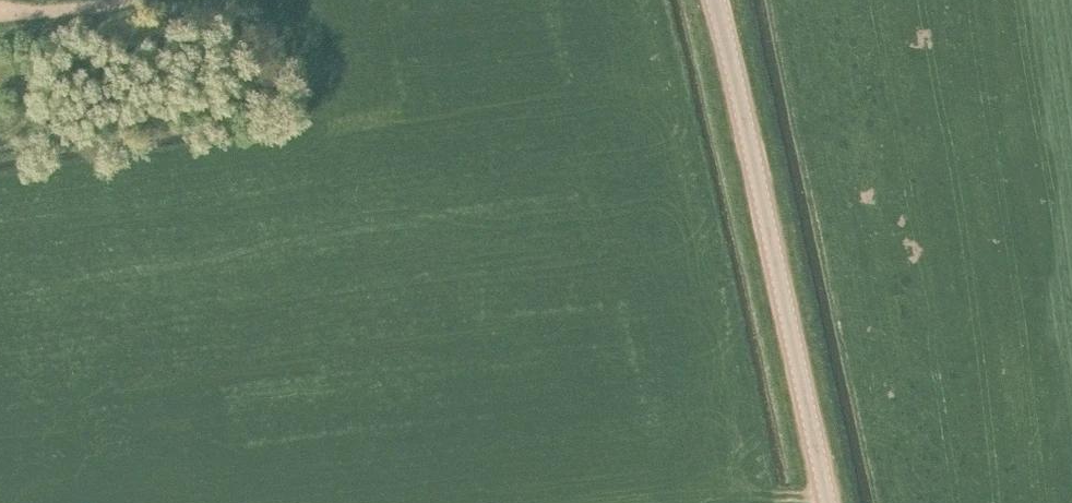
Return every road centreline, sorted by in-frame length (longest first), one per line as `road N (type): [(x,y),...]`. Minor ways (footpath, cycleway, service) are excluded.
road 1 (secondary): [(828,502),(715,0)]

